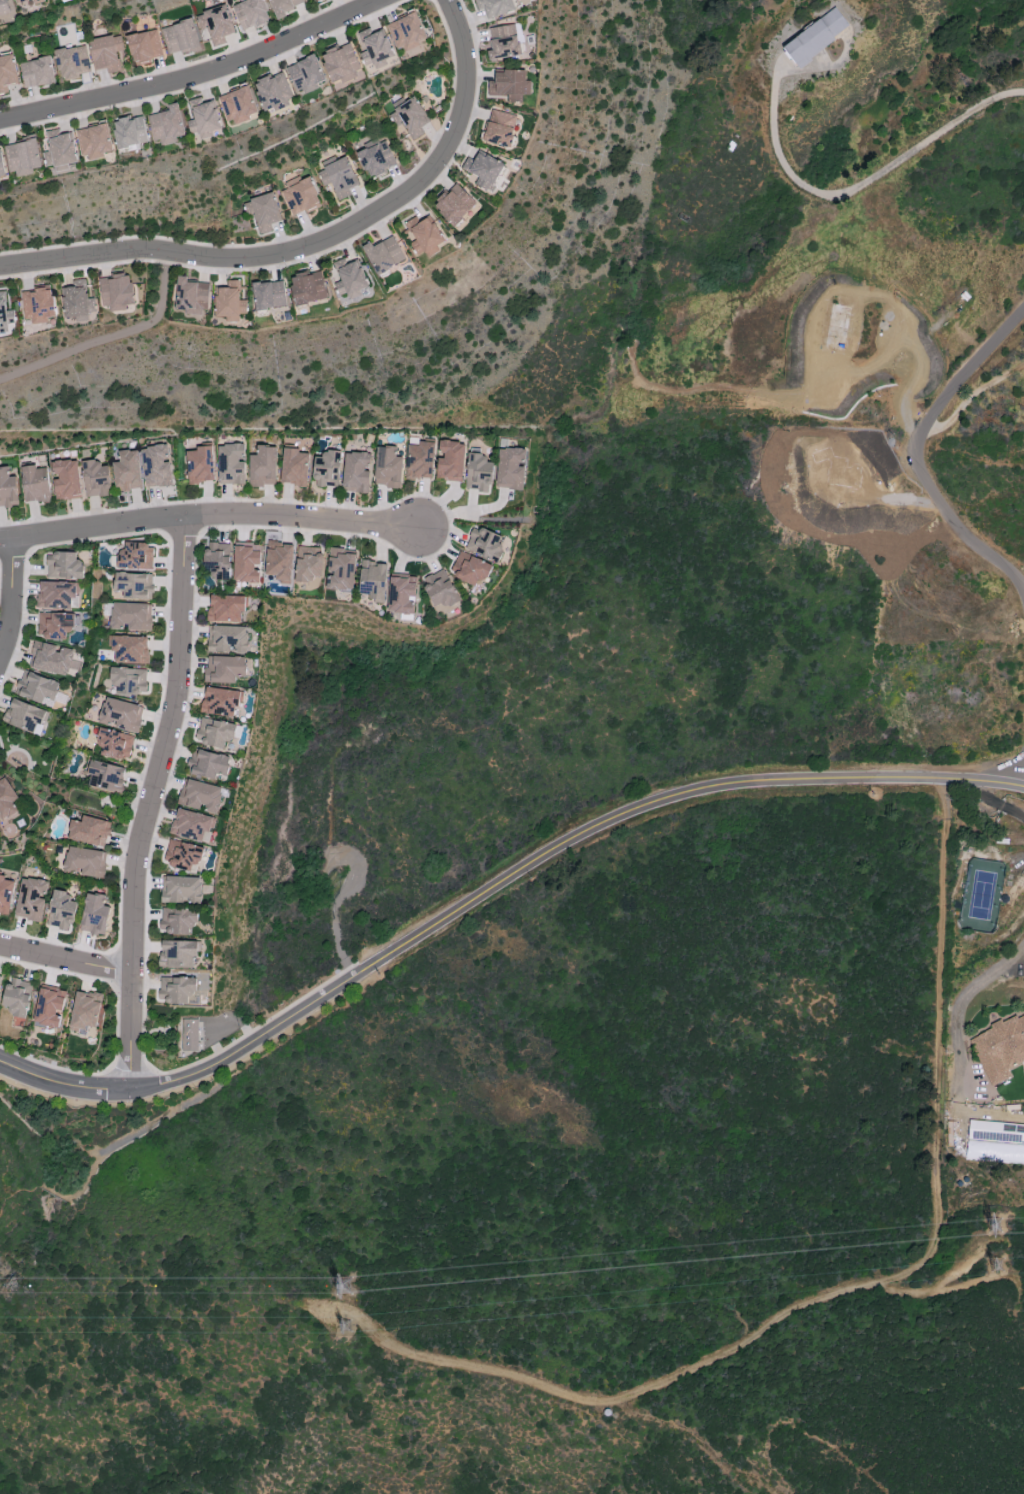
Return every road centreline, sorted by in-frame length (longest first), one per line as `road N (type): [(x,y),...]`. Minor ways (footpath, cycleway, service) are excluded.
road 1 (residential): [(0,1065),(80,1088),(168,1090),(202,1080),(581,834),(646,807),(750,783),(866,778),(1023,789)]
road 2 (track): [(355,1314),(421,1358),(598,1402),(685,1375),(826,1296),(920,1267),(938,1245),(940,861),(950,811),(944,780)]
road 3 (residential): [(446,0),(465,50),(451,144),(412,192),(347,234),(268,260),(203,264),(143,252),(0,272)]
road 4 (residential): [(187,522),(172,728),(150,808),(129,968),(128,1091)]
road 5 (residential): [(0,539),(275,520),(417,536)]
road 6 (residential): [(0,119),(218,74),(394,0)]
road 7 (residential): [(1023,586),(961,535),(915,452),(958,380),(1023,310)]
road 8 (track): [(620,1399),(632,1415),(688,1430),(729,1469),(783,1493)]
road 9 (residential): [(0,950),(91,970),(129,968)]
road 10 (residential): [(0,661),(12,623),(9,539)]

